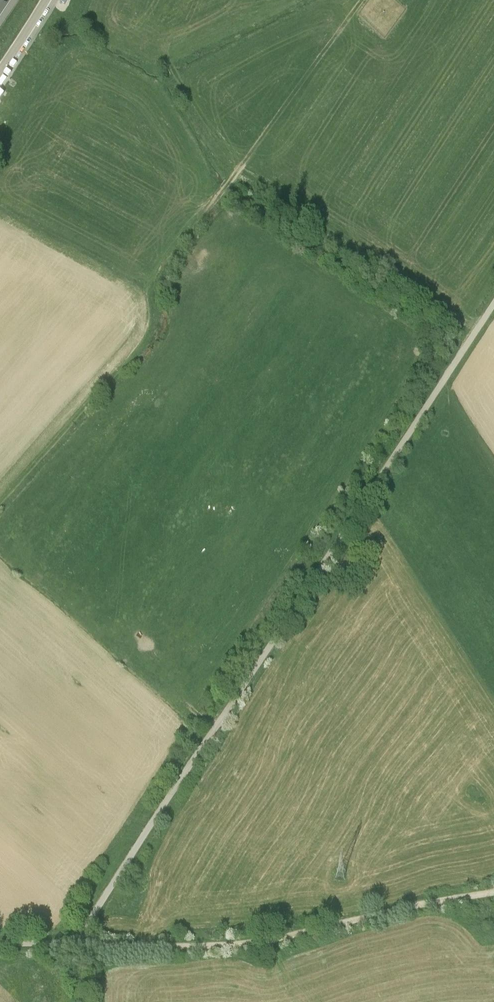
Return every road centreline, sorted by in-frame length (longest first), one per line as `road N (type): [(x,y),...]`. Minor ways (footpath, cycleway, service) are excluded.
road 1 (track): [(76,944),(493,300)]
road 2 (track): [(363,0),(159,278),(157,333),(0,505)]
road 3 (track): [(493,890),(269,942),(76,944)]

